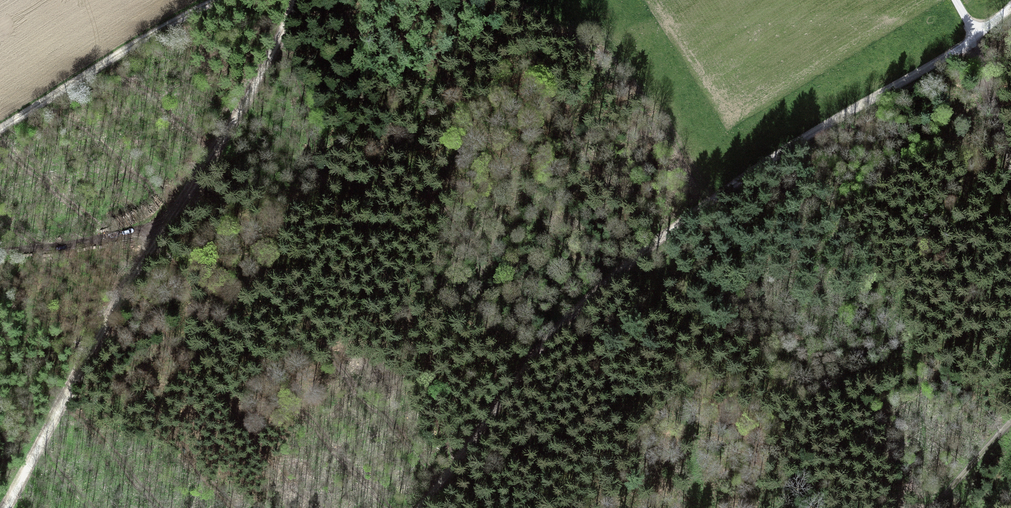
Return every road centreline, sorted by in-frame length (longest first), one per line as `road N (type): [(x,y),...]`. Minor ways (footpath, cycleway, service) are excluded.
road 1 (unclassified): [(975,37),(629,265),(549,338),(420,507)]
road 2 (unclassified): [(296,0),(257,85),(136,268),(4,507)]
road 3 (track): [(0,133),(218,0)]
road 4 (track): [(975,37),(1010,171)]

